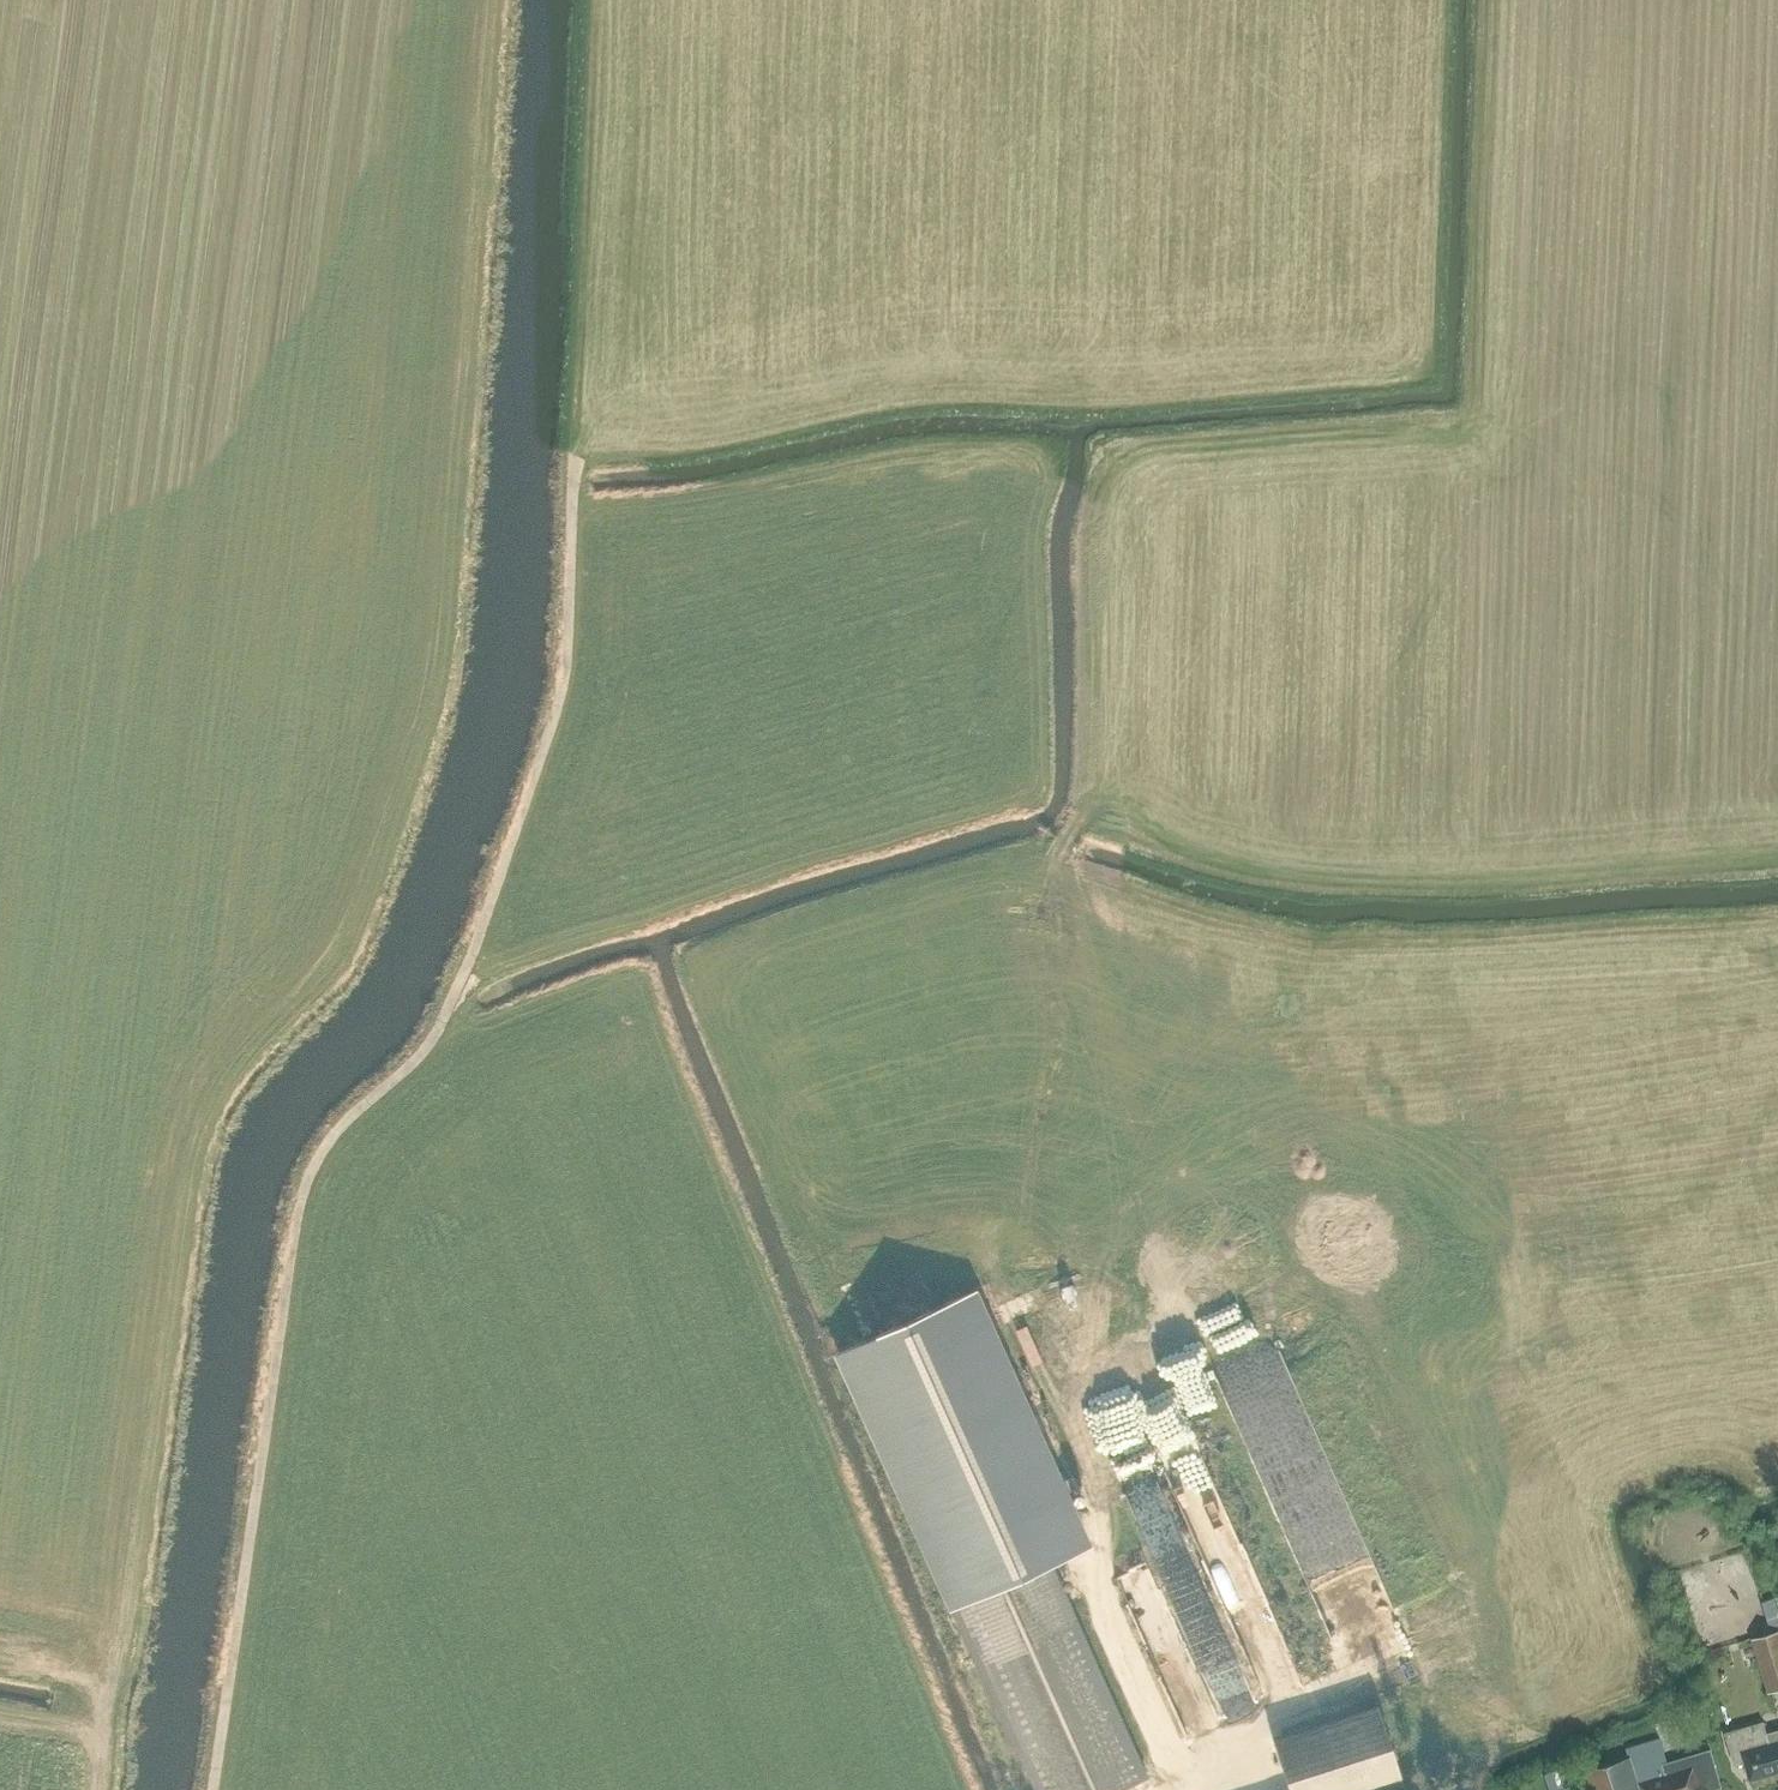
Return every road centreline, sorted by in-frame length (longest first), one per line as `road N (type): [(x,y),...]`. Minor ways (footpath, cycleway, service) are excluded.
road 1 (track): [(211,1789),(303,1193),(336,1133),(420,1054),(448,1008),(565,677),(574,457)]

